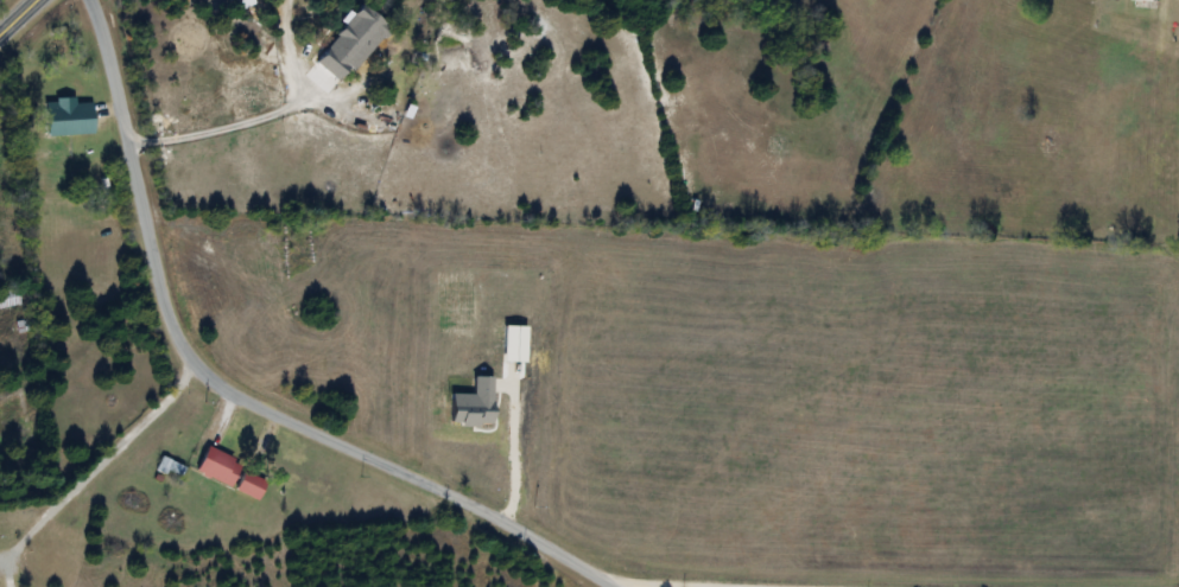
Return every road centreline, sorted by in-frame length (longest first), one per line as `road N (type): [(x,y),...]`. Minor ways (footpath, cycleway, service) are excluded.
road 1 (residential): [(614,586),(482,510),(259,407),(211,381),(185,355),(154,270),(90,0)]
road 2 (residential): [(185,355),(185,378),(23,537),(8,566),(10,586)]

